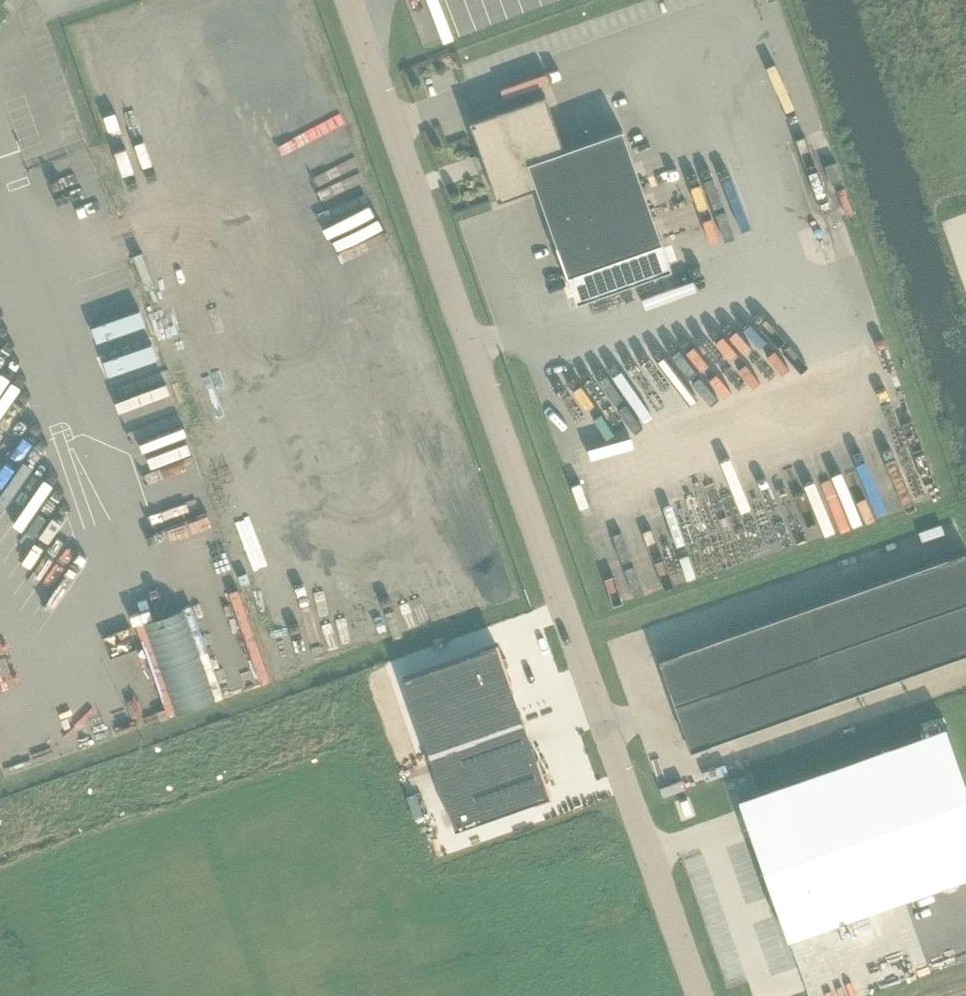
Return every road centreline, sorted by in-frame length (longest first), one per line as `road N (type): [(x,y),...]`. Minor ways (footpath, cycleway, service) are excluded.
road 1 (unclassified): [(699,995),(350,0)]

